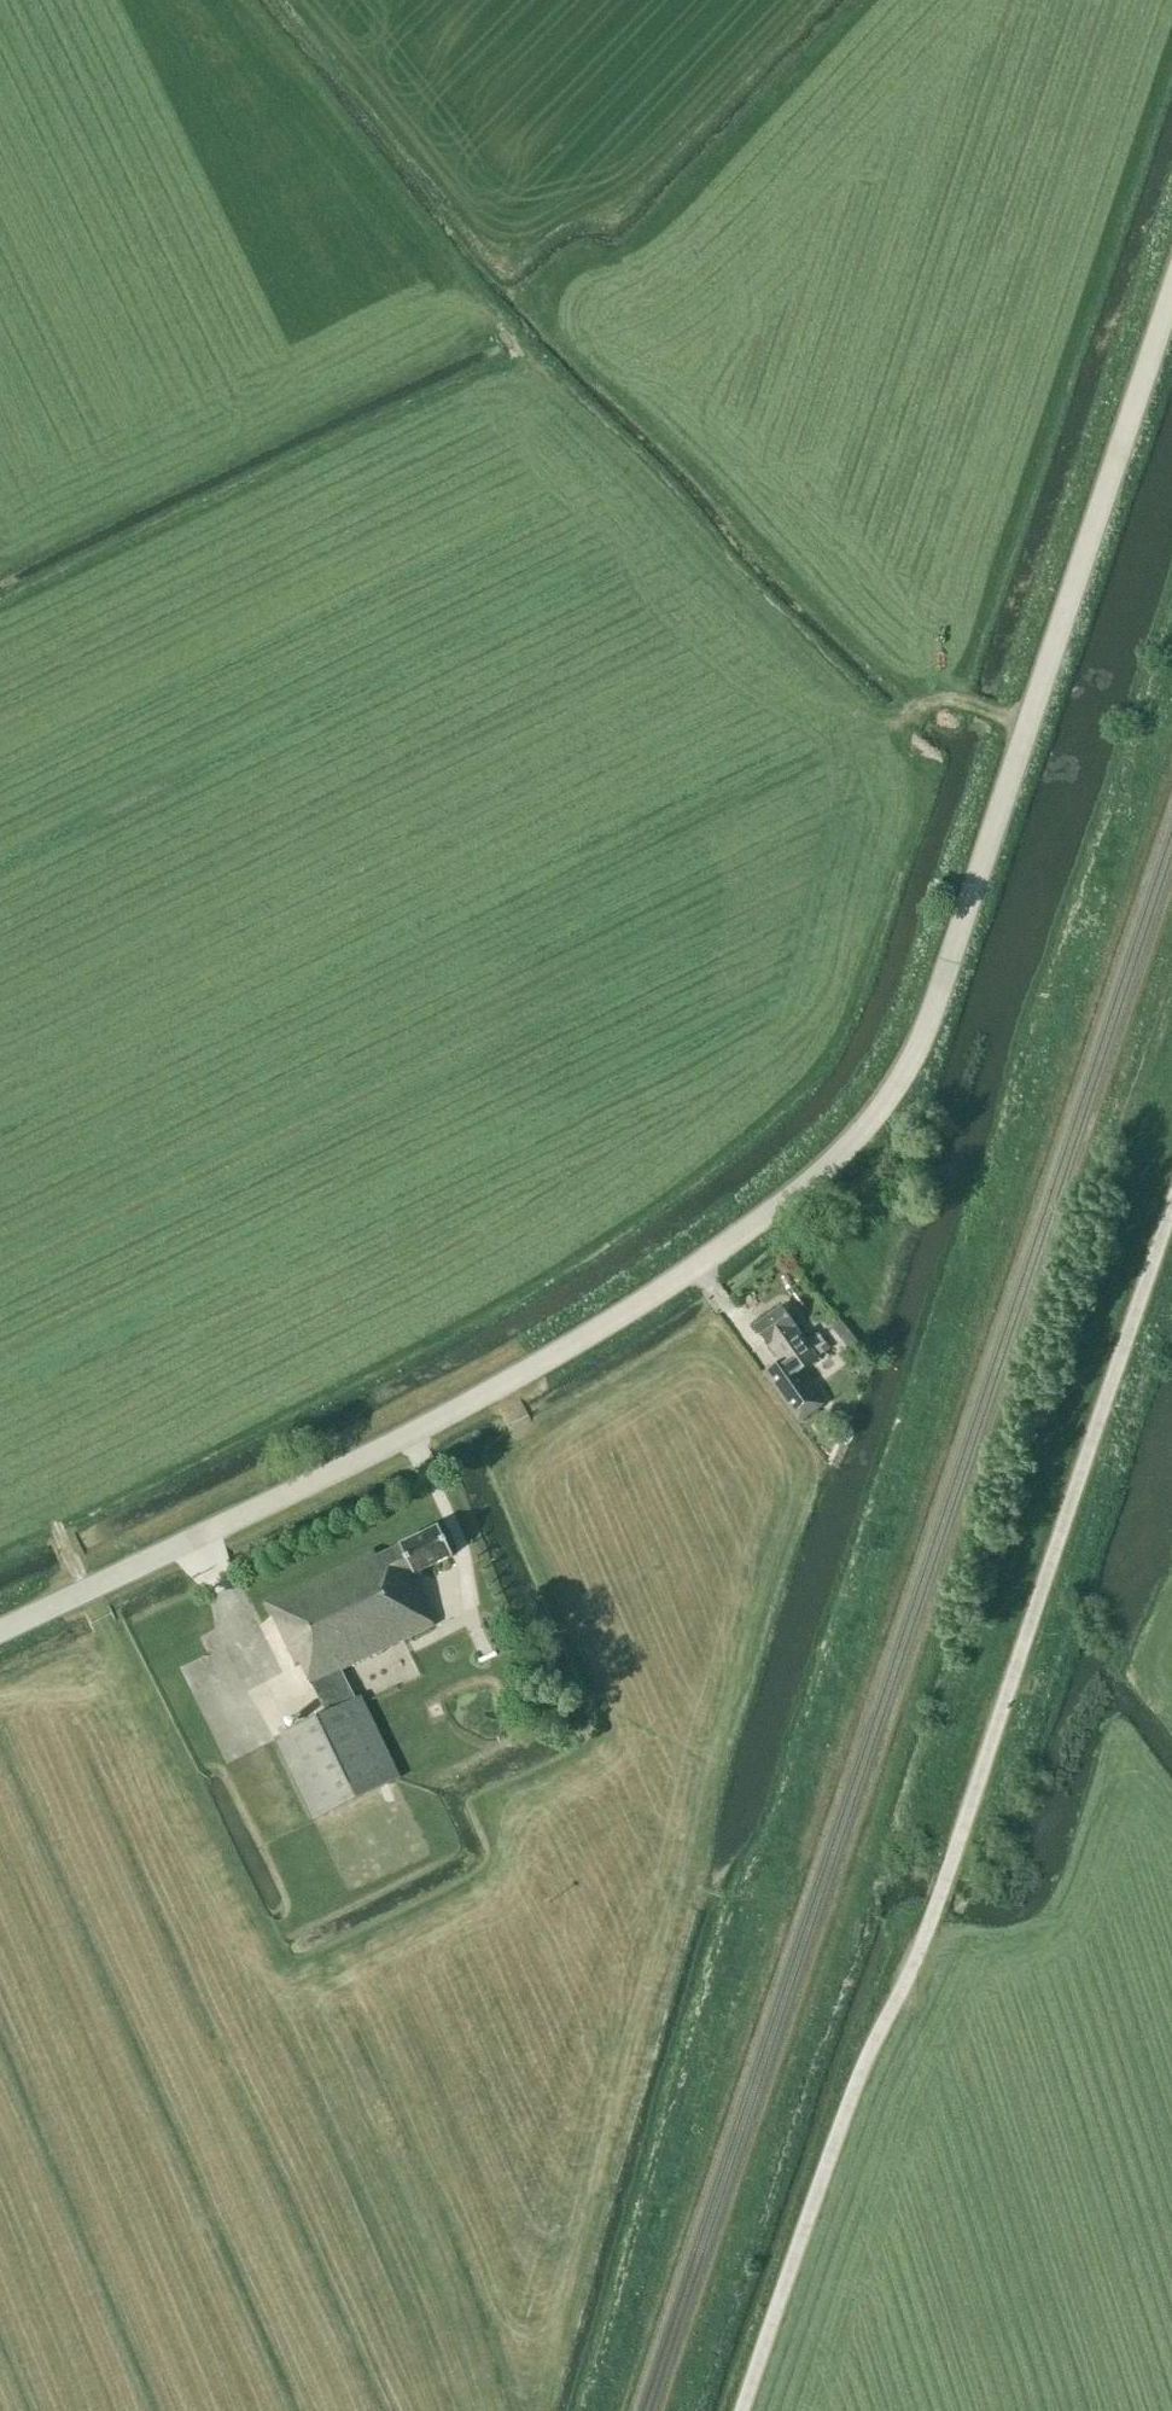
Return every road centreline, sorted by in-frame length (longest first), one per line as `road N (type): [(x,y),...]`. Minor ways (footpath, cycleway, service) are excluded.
road 1 (tertiary): [(0,1639),(532,1379),(826,1181),(891,1109),(923,1050),(1171,299)]

